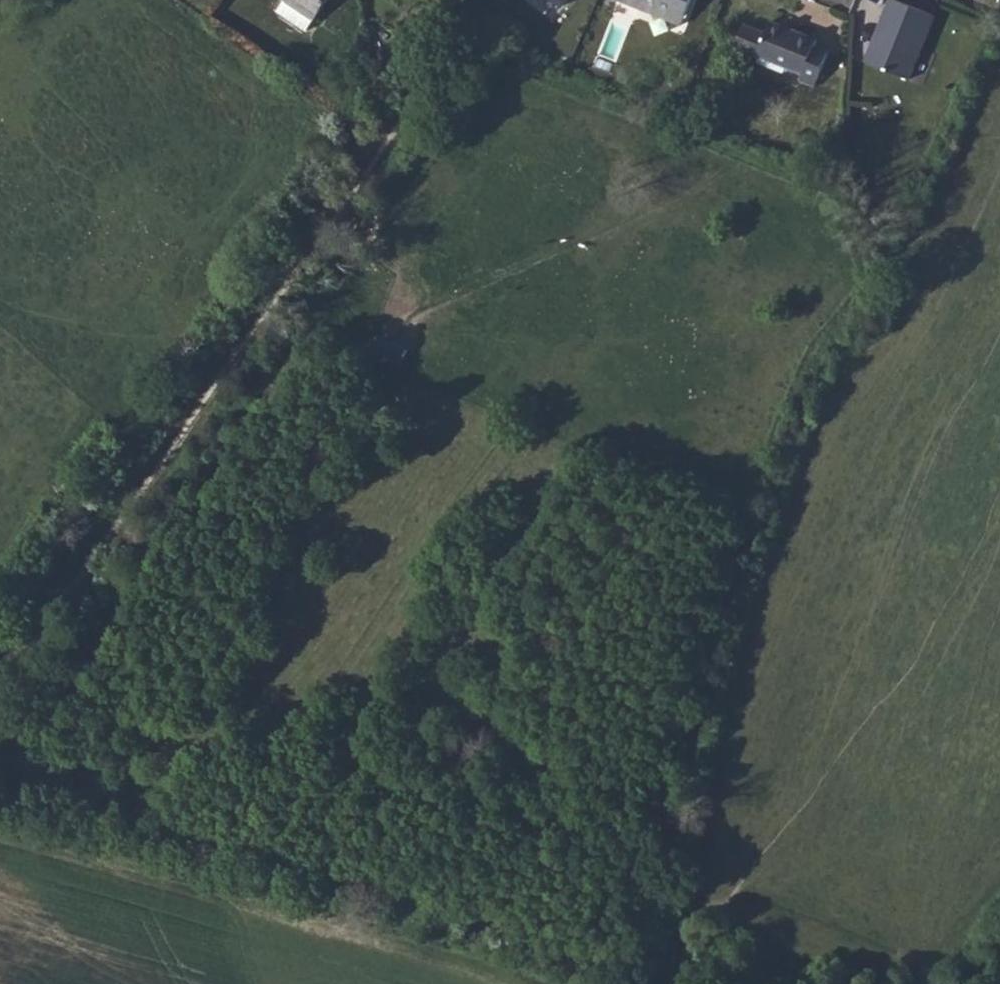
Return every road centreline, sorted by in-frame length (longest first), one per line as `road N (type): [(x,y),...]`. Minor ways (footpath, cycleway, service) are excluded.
road 1 (track): [(476,0),(50,617),(0,661)]
road 2 (track): [(682,983),(691,953),(725,920),(880,960)]

